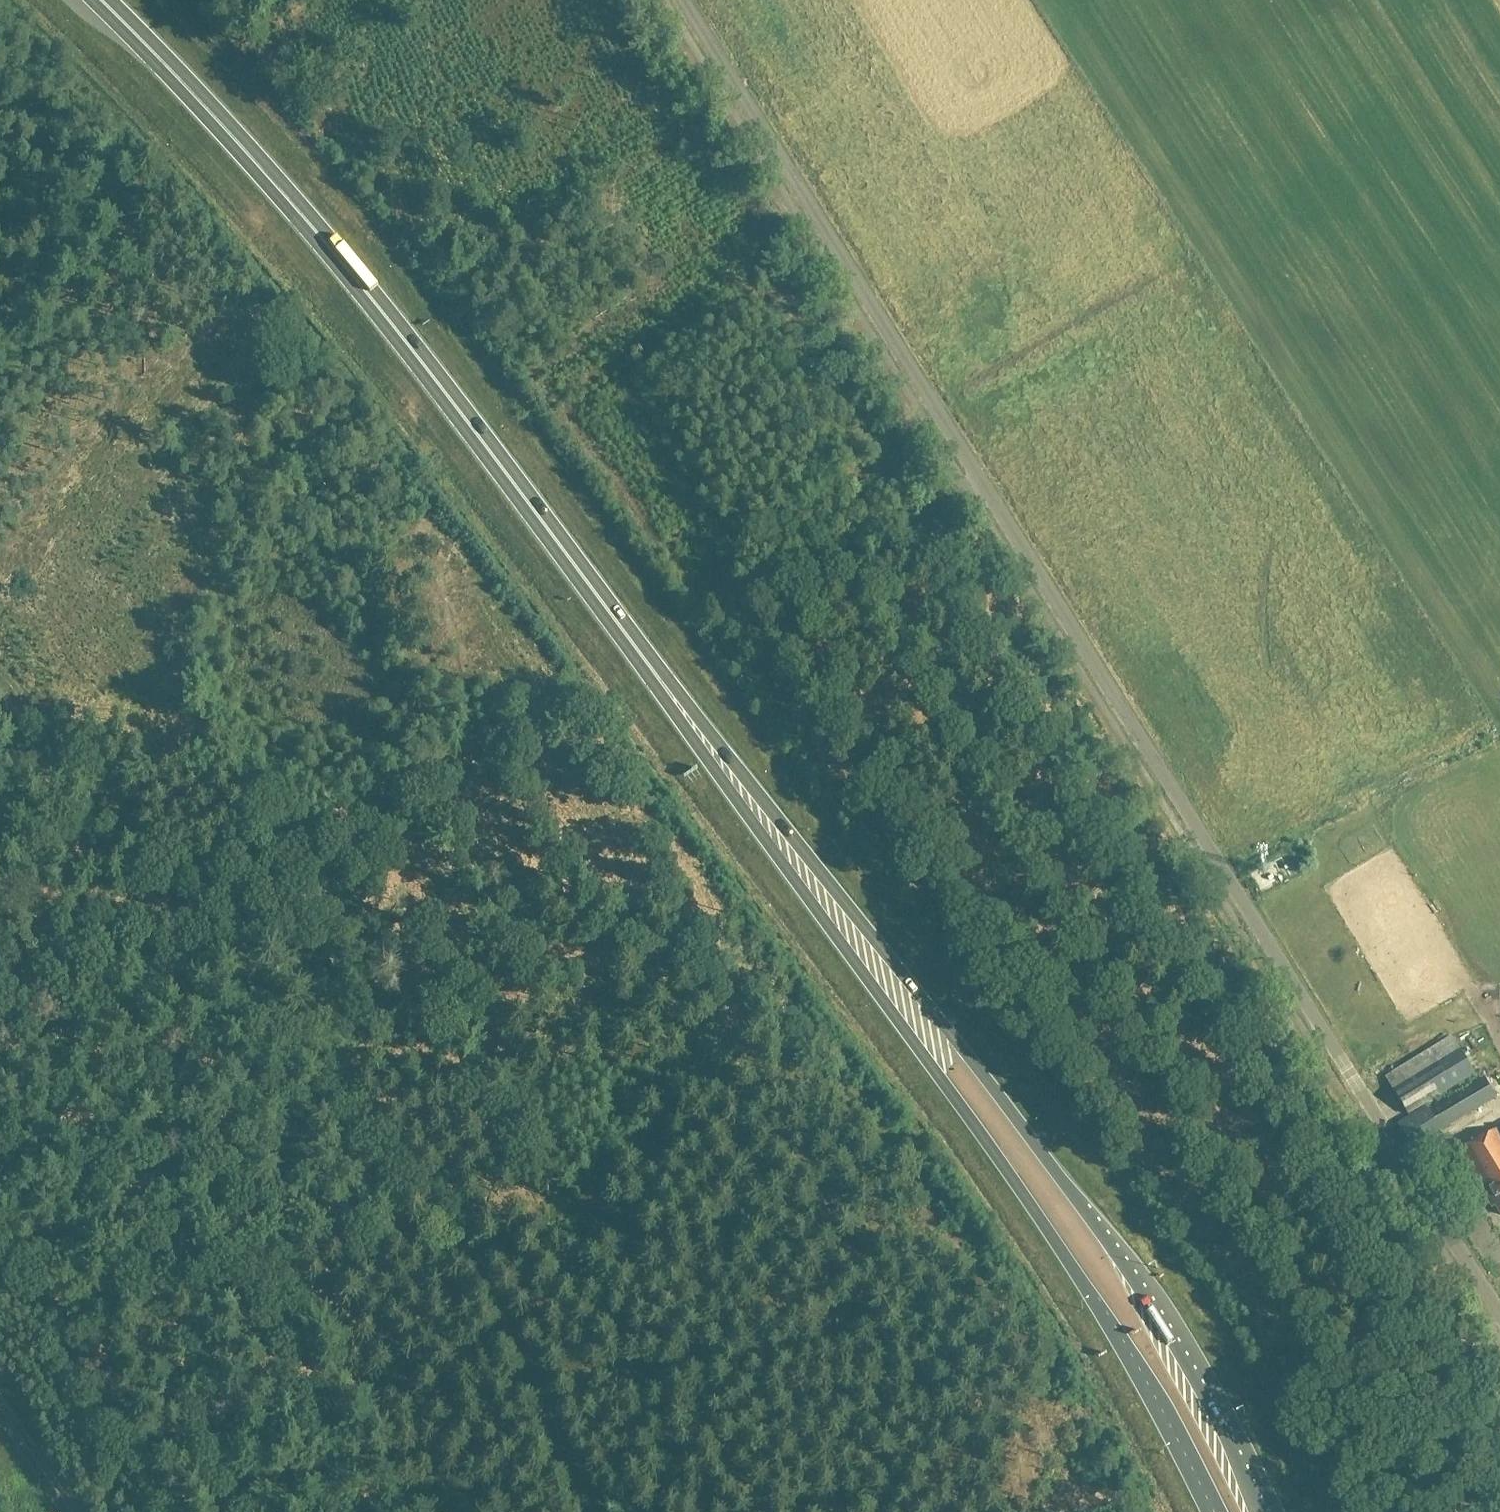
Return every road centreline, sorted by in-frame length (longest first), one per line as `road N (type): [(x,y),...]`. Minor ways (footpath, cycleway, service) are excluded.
road 1 (unclassified): [(678,0),(1499,1318)]
road 2 (trunk): [(1264,1511),(1166,1322),(1124,1263),(880,942),(642,658)]
road 3 (trunk): [(642,658),(1054,1235),(1214,1511)]
road 4 (trunk): [(95,0),(189,89),(336,252),(642,658)]
road 5 (track): [(589,1511),(475,1266),(195,907)]
road 6 (track): [(74,1511),(0,1402)]

